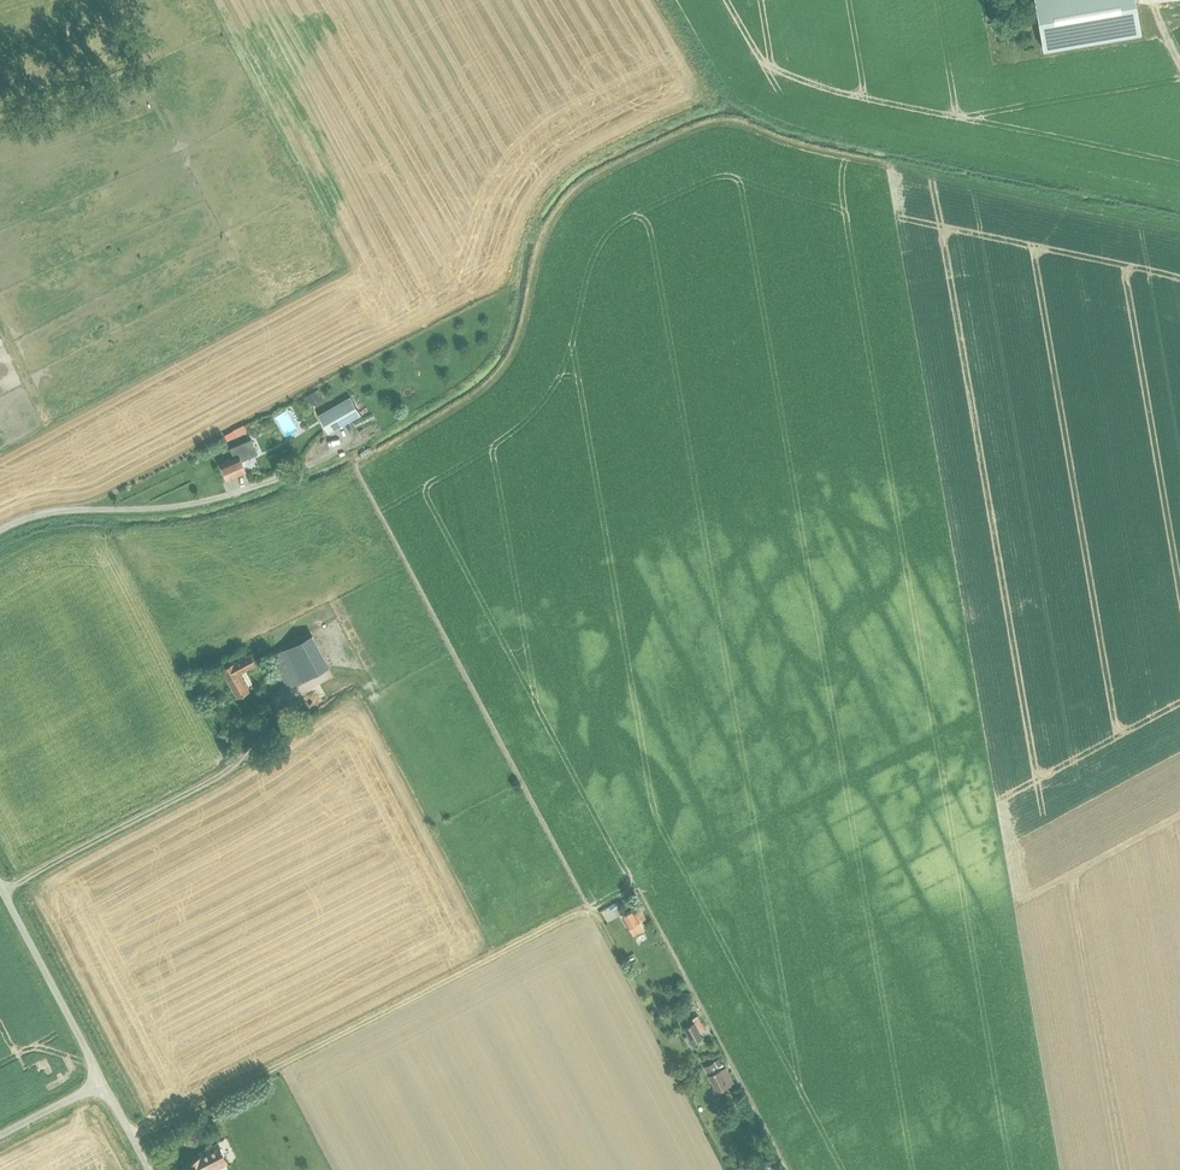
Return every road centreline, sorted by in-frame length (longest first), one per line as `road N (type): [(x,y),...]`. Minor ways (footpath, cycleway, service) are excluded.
road 1 (unclassified): [(99,1081),(0,888)]

